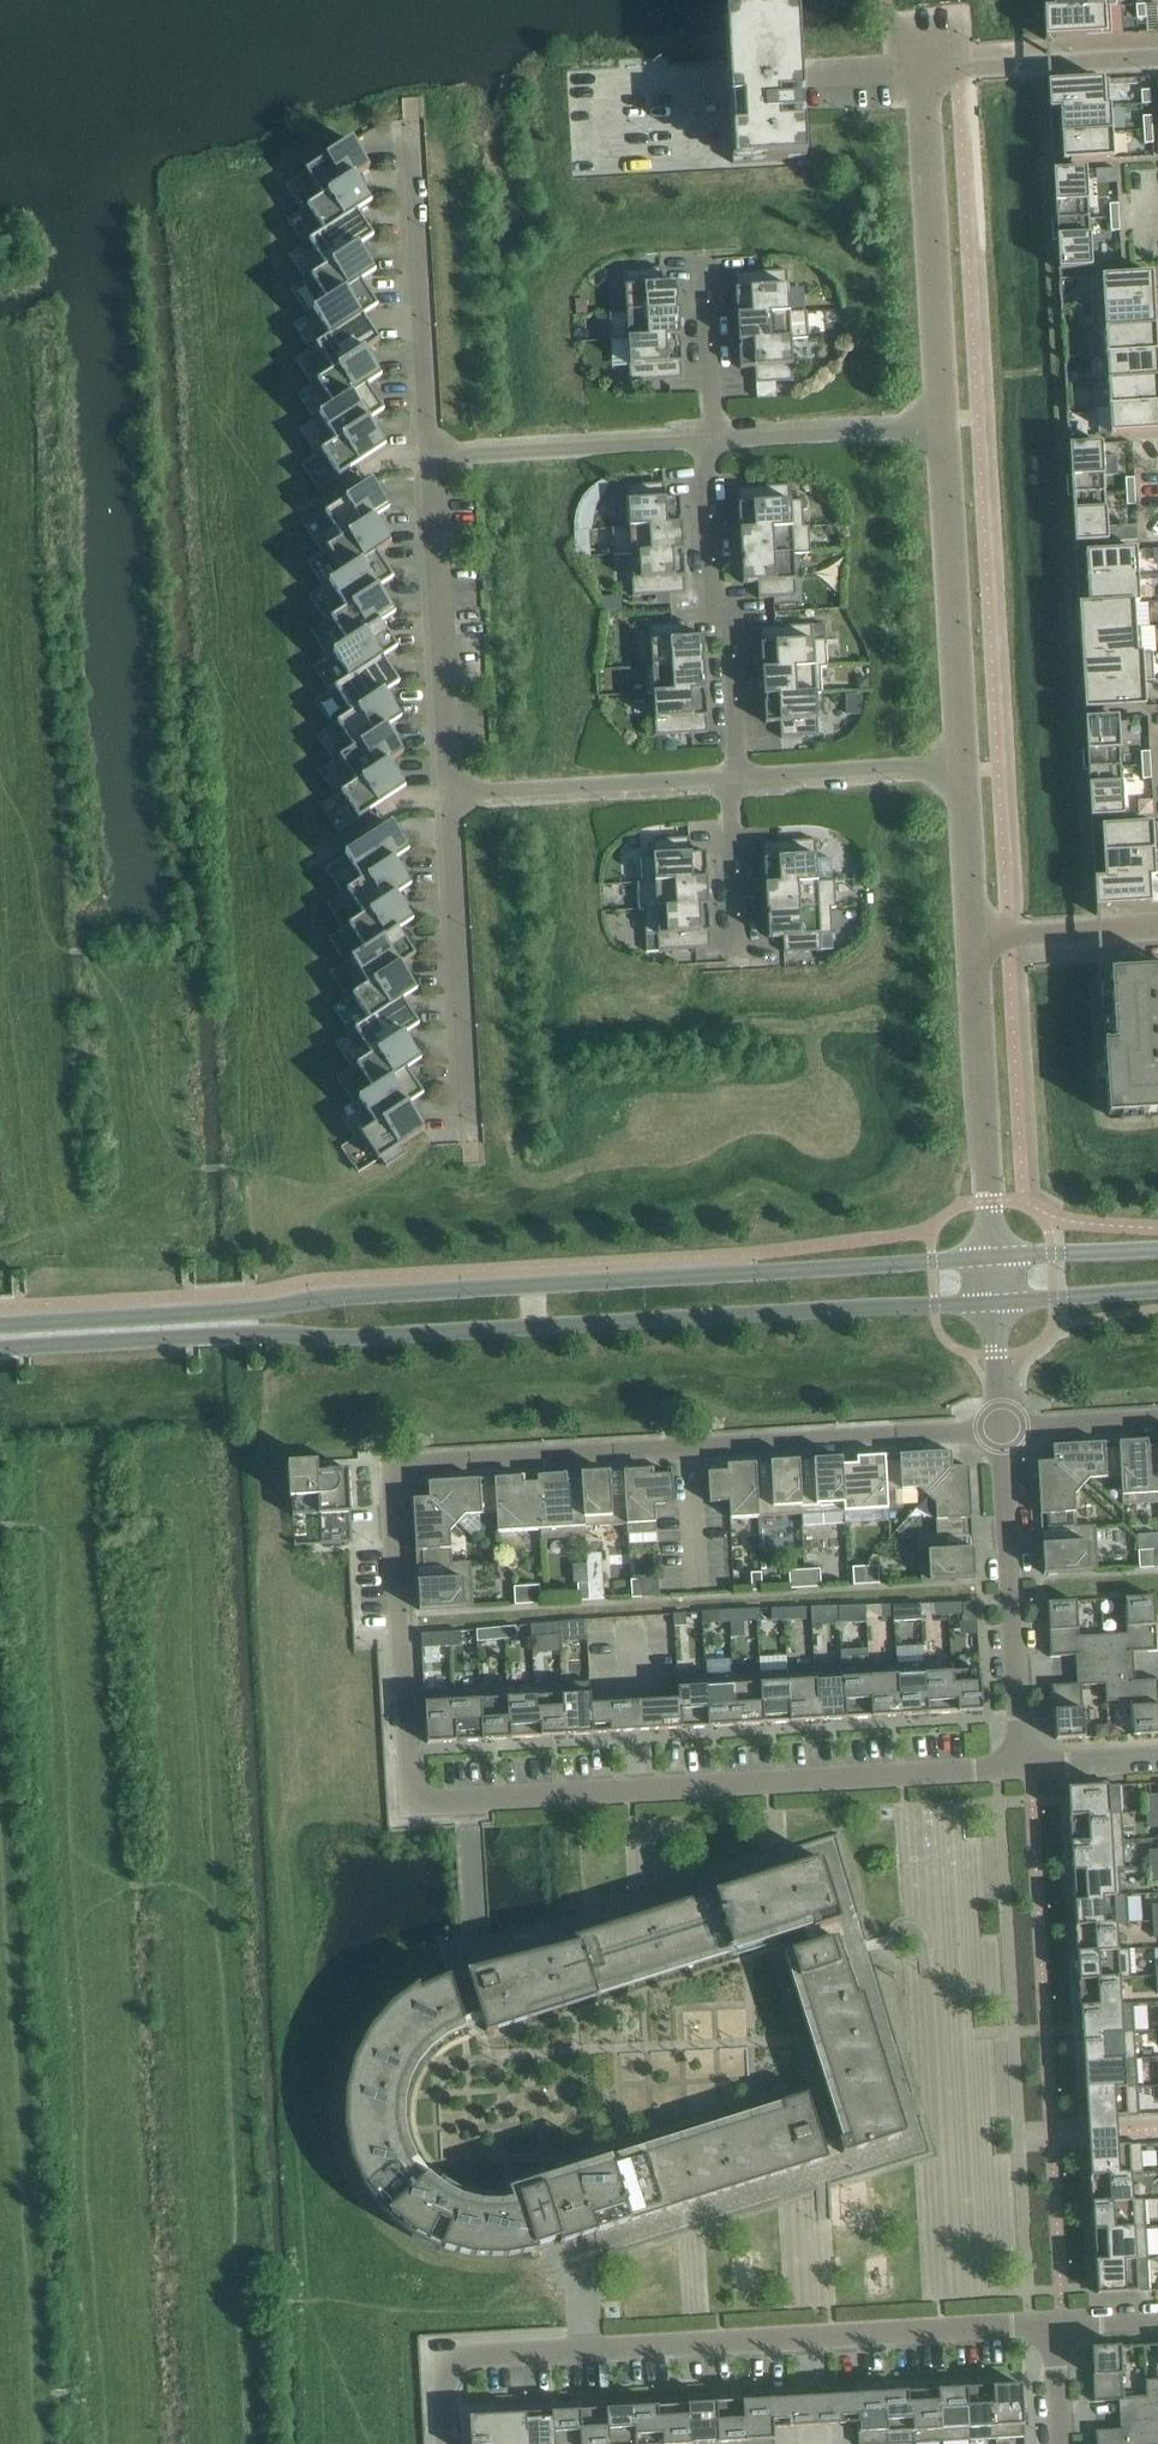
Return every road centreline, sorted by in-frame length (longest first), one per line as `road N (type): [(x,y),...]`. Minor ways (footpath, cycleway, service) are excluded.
road 1 (tertiary): [(0,1348),(994,1302)]
road 2 (tertiary): [(991,1257),(0,1326)]
road 3 (residential): [(418,1796),(411,1786),(400,1632),(392,1484),(398,1468),(1002,1428)]
road 4 (residential): [(449,2443),(450,2364),(475,2357),(1056,2323)]
road 5 (residential): [(418,1796),(429,1804),(1023,1768)]
road 6 (residential): [(941,425),(919,75)]
road 7 (residential): [(462,1140),(446,795)]
road 8 (residential): [(1023,1768),(1002,1428)]
road 9 (residential): [(961,765),(941,425)]
road 10 (residential): [(446,795),(430,455)]
road 11 (residential): [(737,778),(704,442)]
road 12 (residential): [(430,455),(410,126)]
road 13 (residential): [(991,1257),(972,937)]
road 14 (residential): [(446,795),(727,779)]
road 15 (residential): [(704,442),(430,455)]
road 16 (residential): [(919,75),(1157,59)]
road 17 (residential): [(941,425),(716,441)]
road 18 (residential): [(737,778),(961,765)]
road 19 (residential): [(727,86),(919,75)]
road 20 (residential): [(740,968),(727,779)]
road 21 (residential): [(703,255),(716,441)]
road 22 (residential): [(1157,924),(972,937)]
road 23 (residential): [(972,937),(961,765)]
road 24 (tertiary): [(1157,1248),(991,1257)]
road 25 (tertiary): [(994,1302),(1157,1292)]
road 26 (residential): [(1002,1428),(1157,1419)]
road 27 (residential): [(1023,1768),(1157,1760)]
road 28 (residential): [(1002,1428),(994,1302)]
road 29 (residential): [(1063,2443),(1056,2323)]

